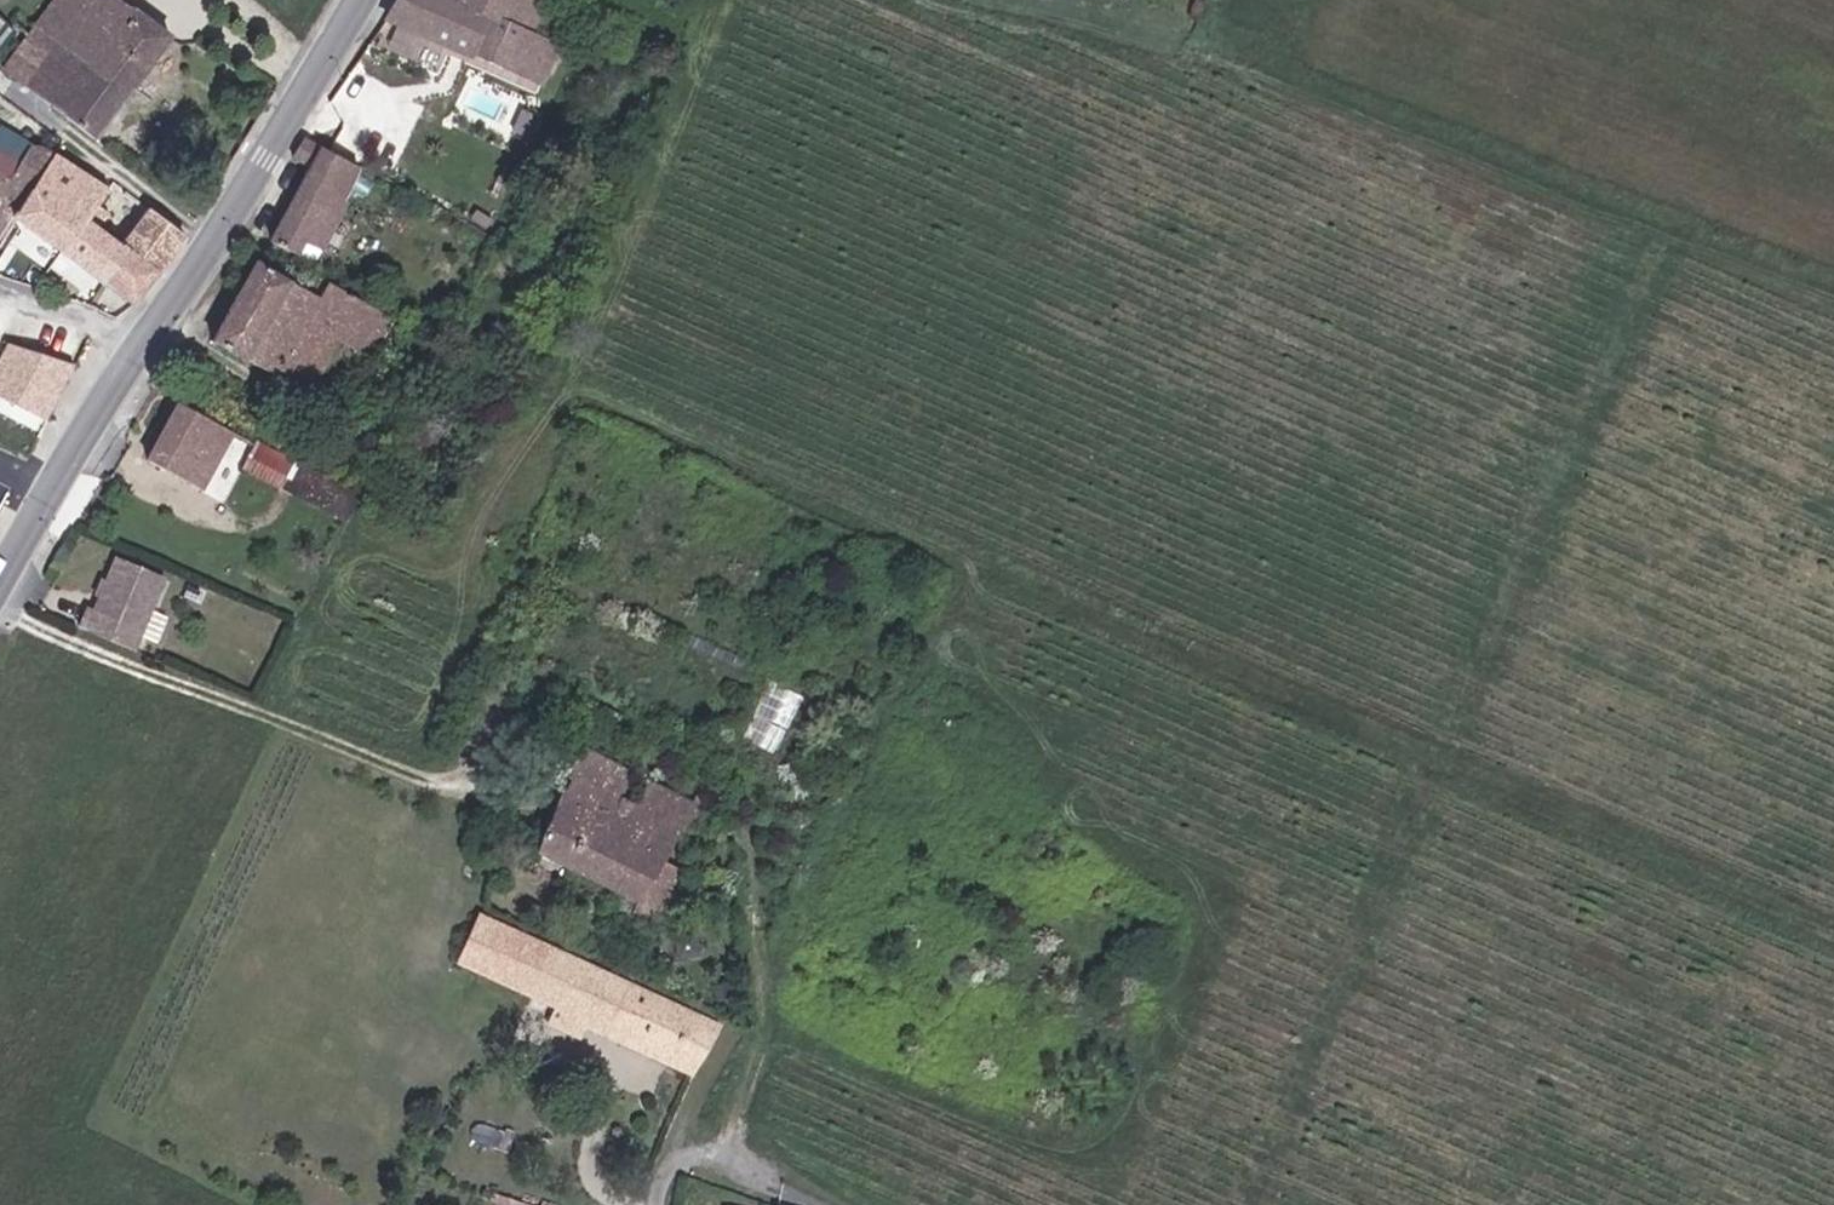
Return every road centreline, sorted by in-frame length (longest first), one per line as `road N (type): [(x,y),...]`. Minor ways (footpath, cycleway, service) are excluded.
road 1 (tertiary): [(51,490),(355,0)]

